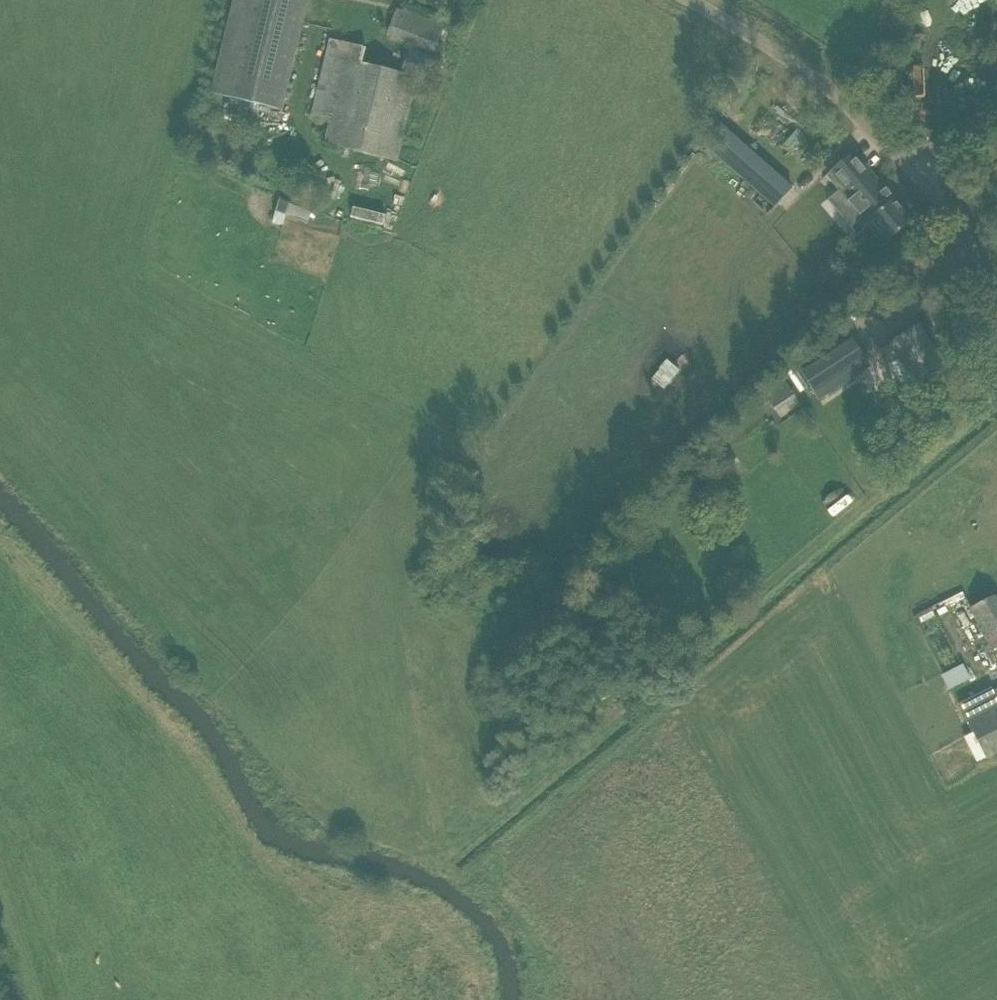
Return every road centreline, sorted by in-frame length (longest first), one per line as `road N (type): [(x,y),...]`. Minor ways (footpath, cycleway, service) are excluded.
road 1 (unclassified): [(912,173),(849,109),(683,0)]
road 2 (unclassified): [(996,296),(912,173)]

